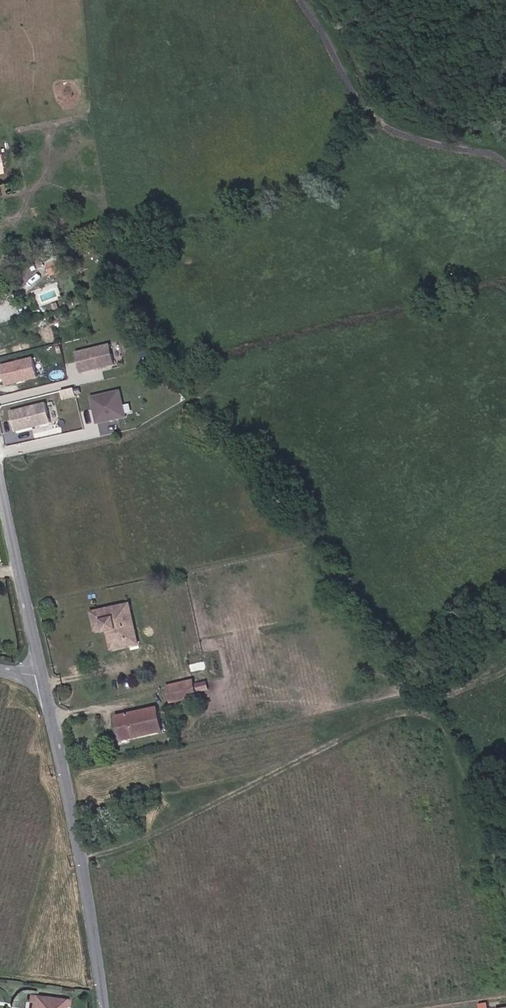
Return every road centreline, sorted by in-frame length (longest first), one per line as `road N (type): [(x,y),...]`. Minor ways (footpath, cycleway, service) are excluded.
road 1 (tertiary): [(42,676),(104,1007)]
road 2 (tertiary): [(0,484),(42,676)]

